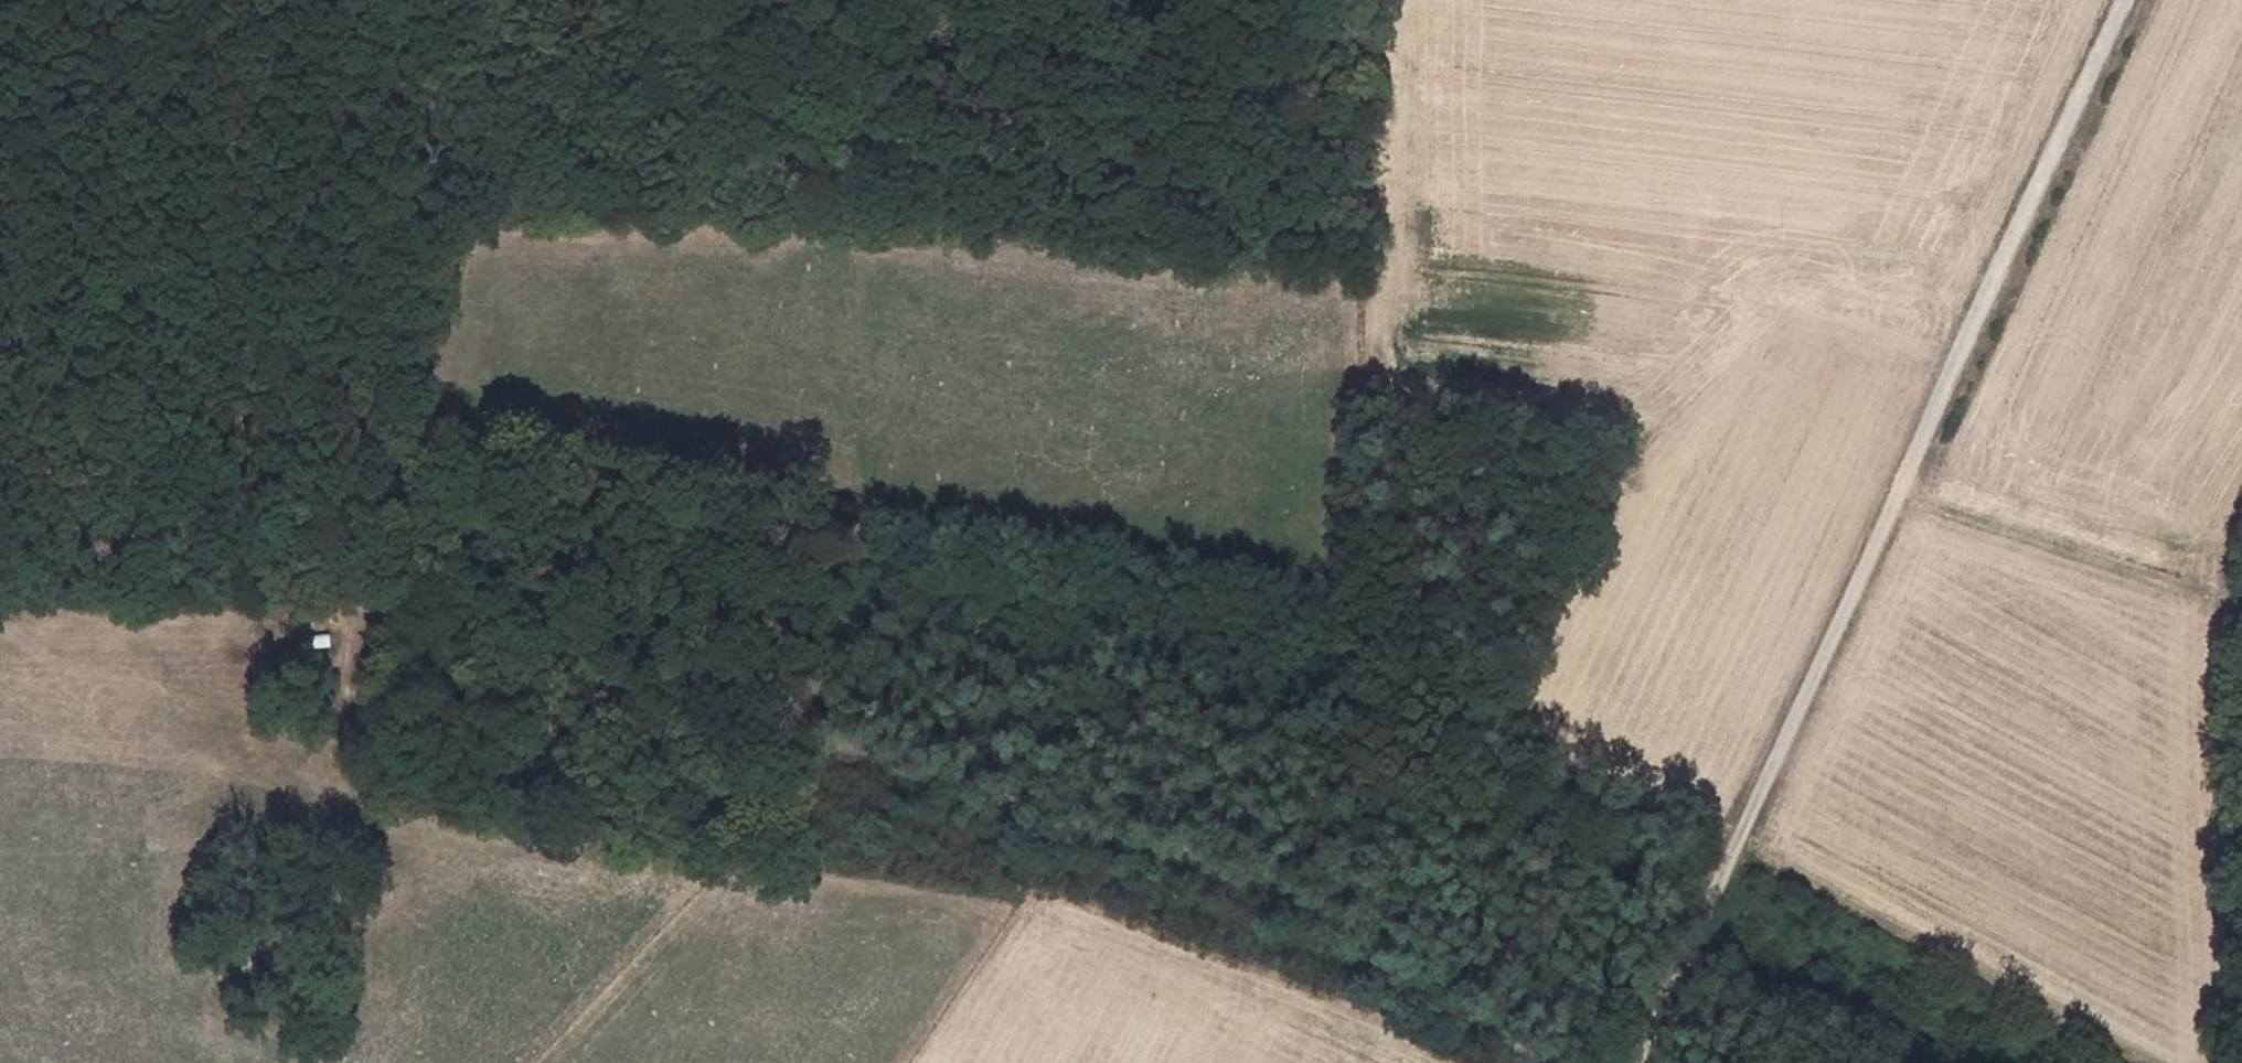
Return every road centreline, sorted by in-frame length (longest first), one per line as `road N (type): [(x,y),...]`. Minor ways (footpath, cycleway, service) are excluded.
road 1 (track): [(2126,0),(1639,1062)]

